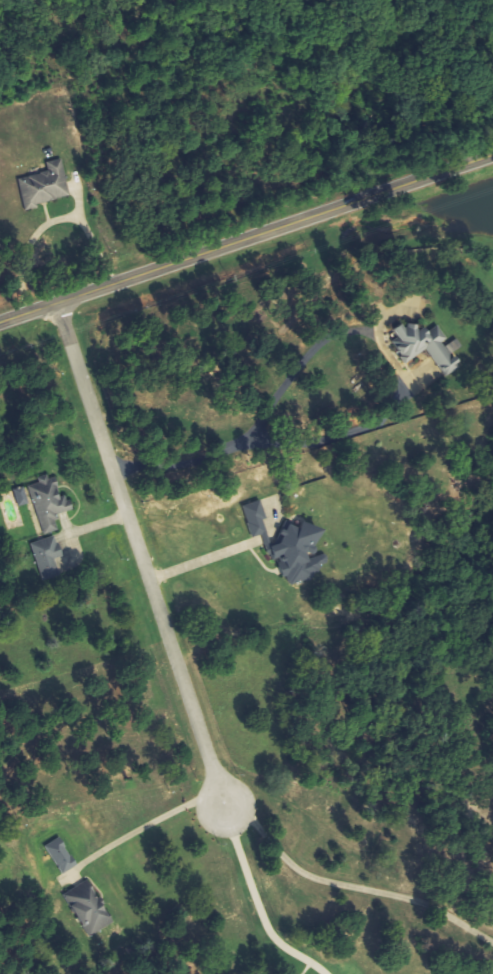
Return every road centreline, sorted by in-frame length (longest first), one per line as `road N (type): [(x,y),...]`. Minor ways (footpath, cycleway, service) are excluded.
road 1 (residential): [(225,808),(57,303)]
road 2 (secondary): [(0,322),(492,155)]

